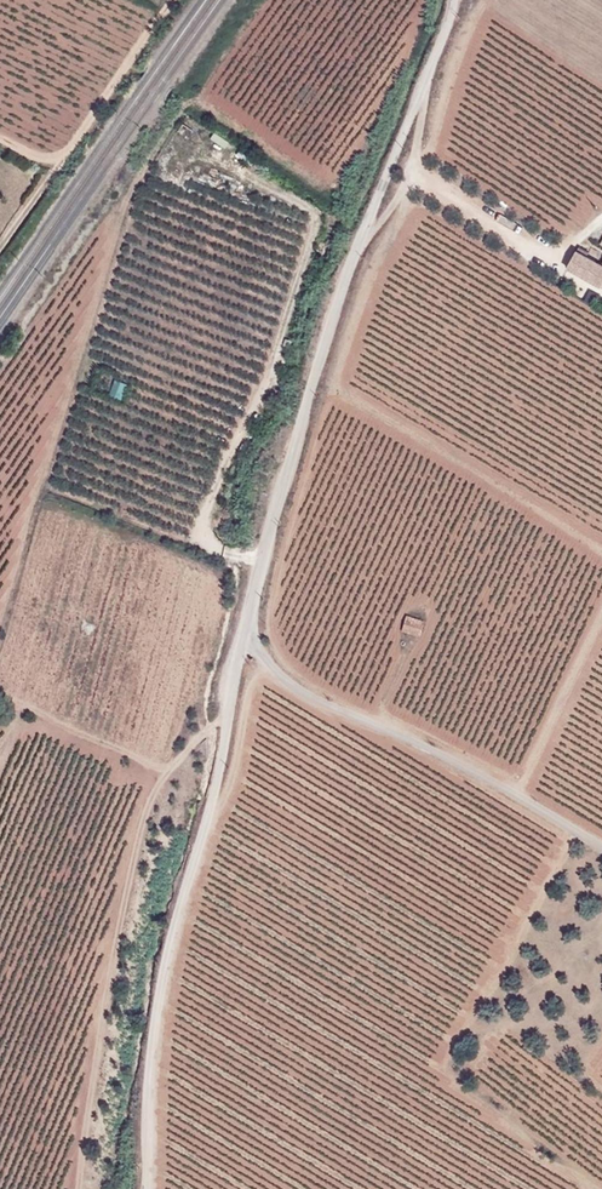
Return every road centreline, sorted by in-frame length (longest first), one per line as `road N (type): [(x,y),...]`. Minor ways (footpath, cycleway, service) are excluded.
road 1 (tertiary): [(448,0),(250,588),(241,644)]
road 2 (tertiary): [(241,644),(227,748),(171,934),(144,1188)]
road 3 (unclassified): [(601,840),(314,697),(257,646),(241,644)]

